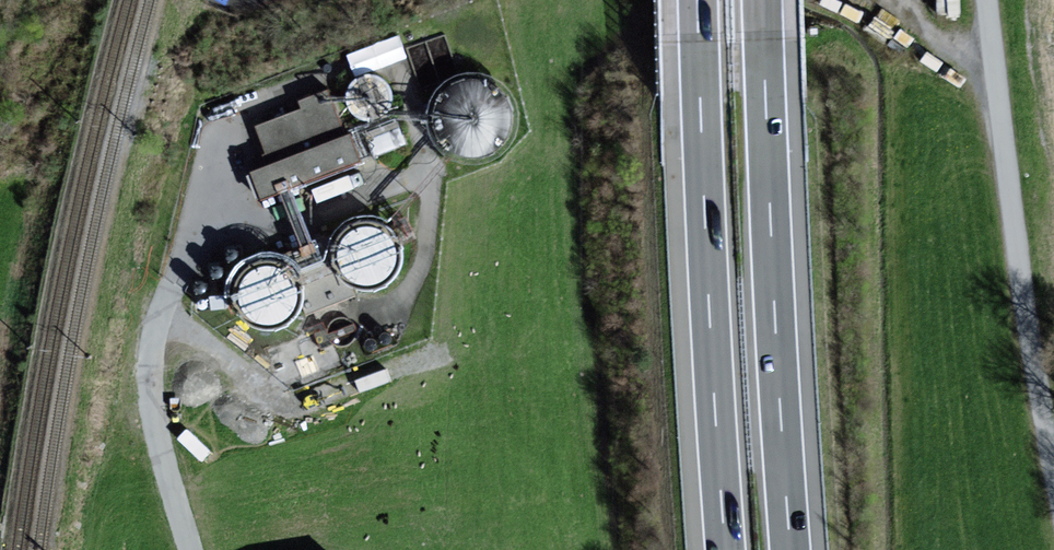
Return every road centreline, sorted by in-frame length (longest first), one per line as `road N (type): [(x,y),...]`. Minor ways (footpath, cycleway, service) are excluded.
road 1 (motorway): [(791,549),(763,0)]
road 2 (motorway): [(698,0),(724,549)]
road 3 (track): [(898,0),(941,50),(993,56)]

